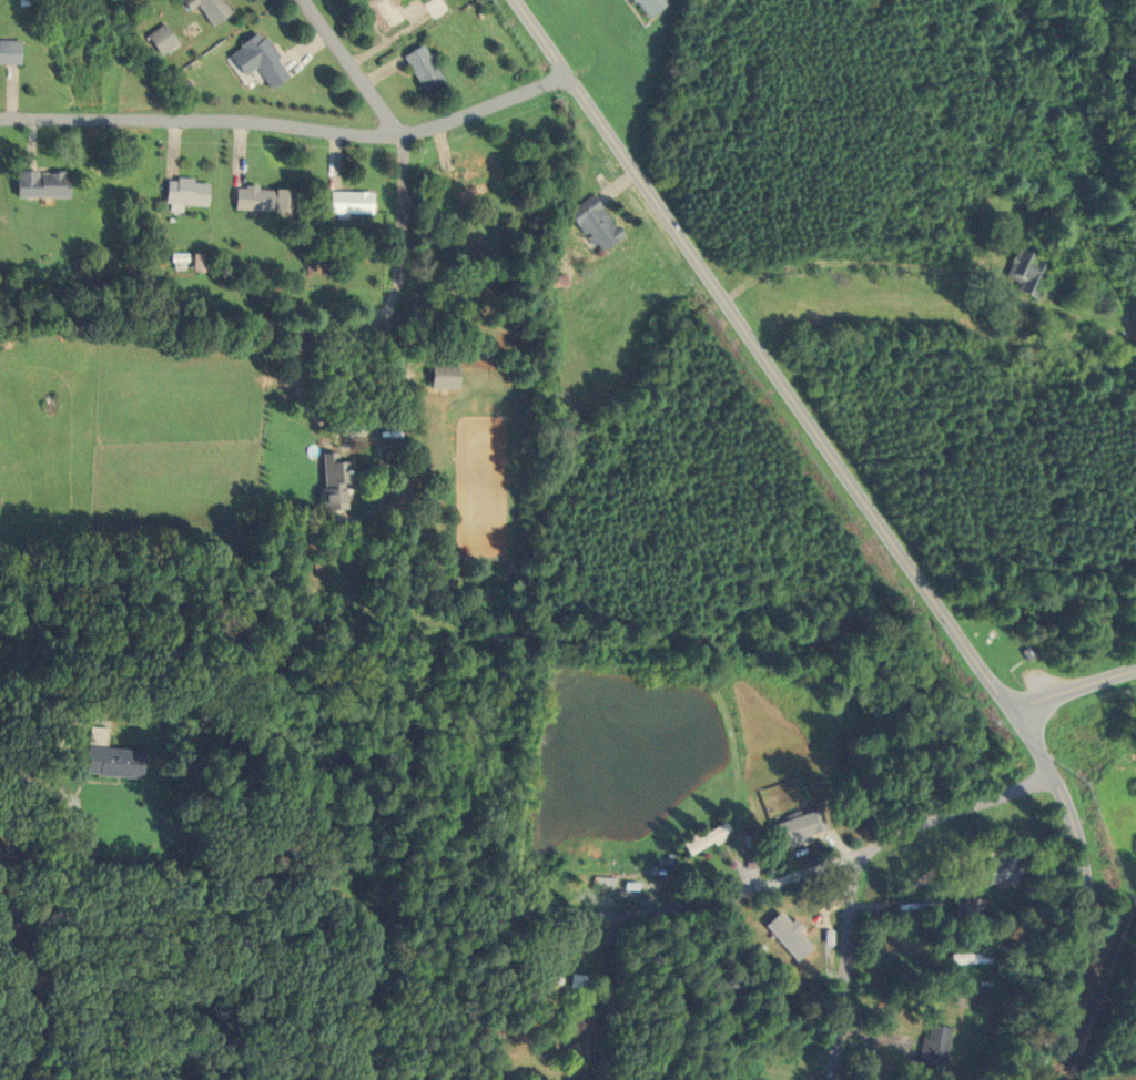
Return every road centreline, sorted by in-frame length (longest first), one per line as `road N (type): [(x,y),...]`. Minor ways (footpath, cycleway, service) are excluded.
road 1 (residential): [(1034,1079),(1073,980),(1085,913),(1073,821),(1030,735),(721,298)]
road 2 (residential): [(640,1079),(650,927),(711,913),(1053,776)]
road 3 (residential): [(0,119),(175,115),(399,133),(494,105),(564,72)]
road 4 (residential): [(396,898),(0,851)]
road 5 (residential): [(721,298),(514,0)]
road 6 (residential): [(835,1079),(859,855)]
road 7 (residential): [(99,1079),(54,1032),(0,890)]
road 8 (residential): [(382,1079),(396,898)]
road 9 (residential): [(303,0),(399,133)]
road 10 (residential): [(1007,707),(1135,670)]

